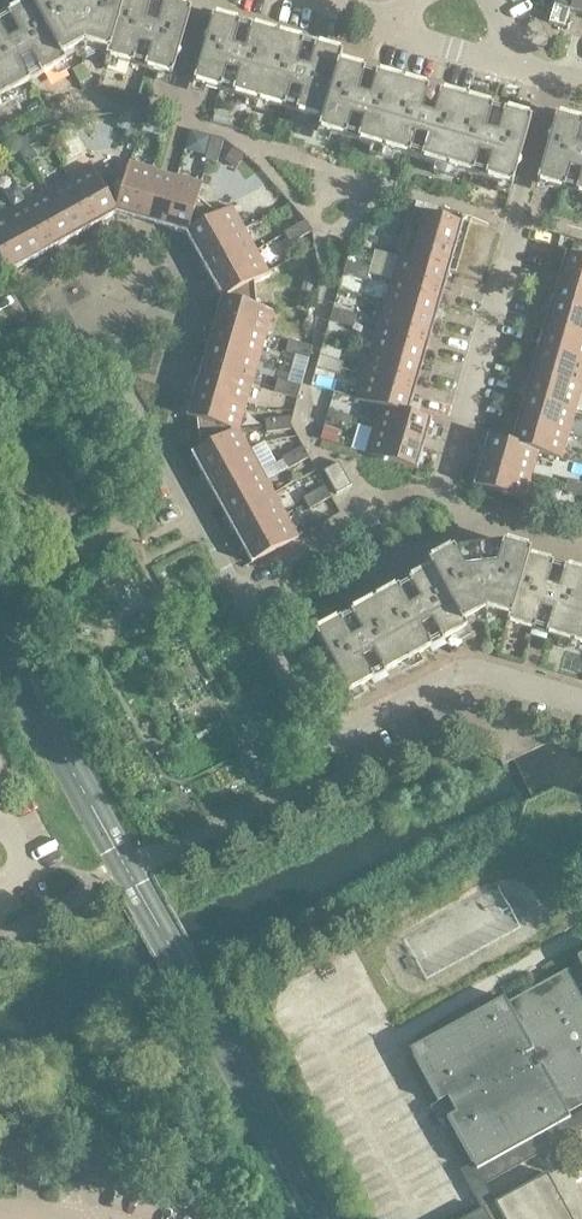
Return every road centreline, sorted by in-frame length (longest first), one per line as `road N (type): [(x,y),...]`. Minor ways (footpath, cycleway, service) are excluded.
road 1 (residential): [(581,703),(468,671),(344,732),(323,732),(114,374),(45,365)]
road 2 (residential): [(555,78),(455,431)]
road 3 (residential): [(393,16),(409,40),(530,72)]

